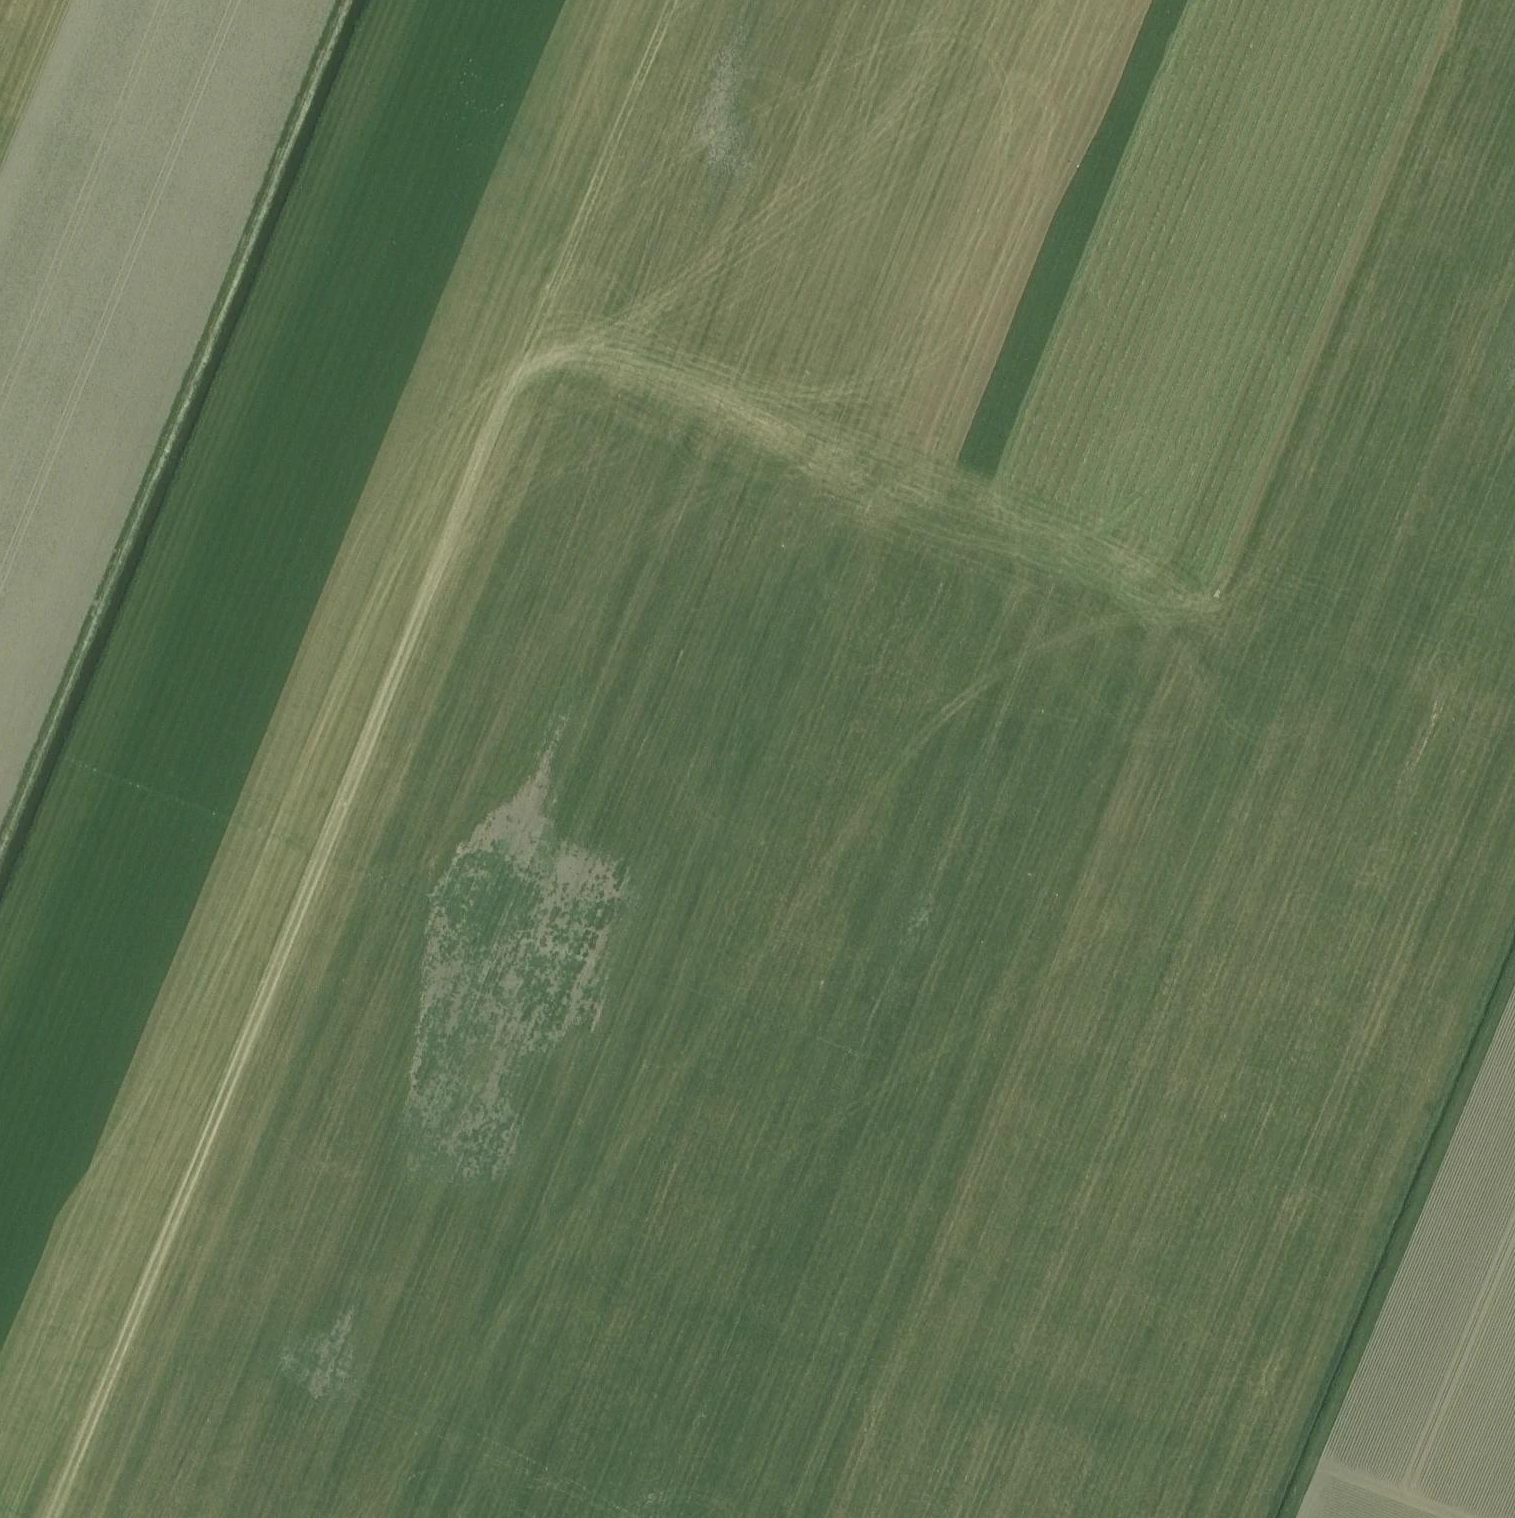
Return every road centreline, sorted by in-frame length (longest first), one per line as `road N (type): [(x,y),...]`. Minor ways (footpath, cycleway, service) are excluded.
road 1 (track): [(54,1517),(683,0)]

